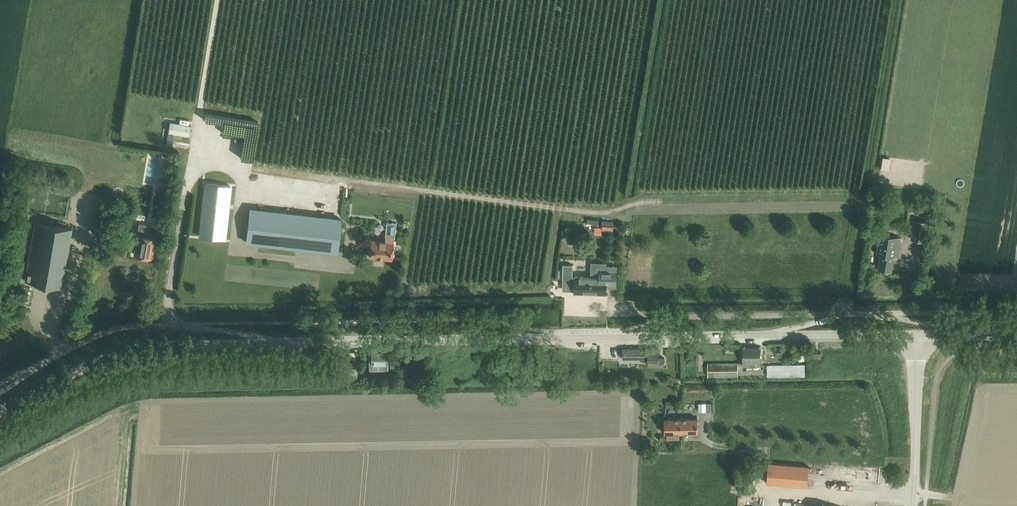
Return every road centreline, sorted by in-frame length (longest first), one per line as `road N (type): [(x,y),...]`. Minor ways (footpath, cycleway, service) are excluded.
road 1 (tertiary): [(0,412),(118,349),(916,336)]
road 2 (unclassified): [(917,505),(916,336)]

